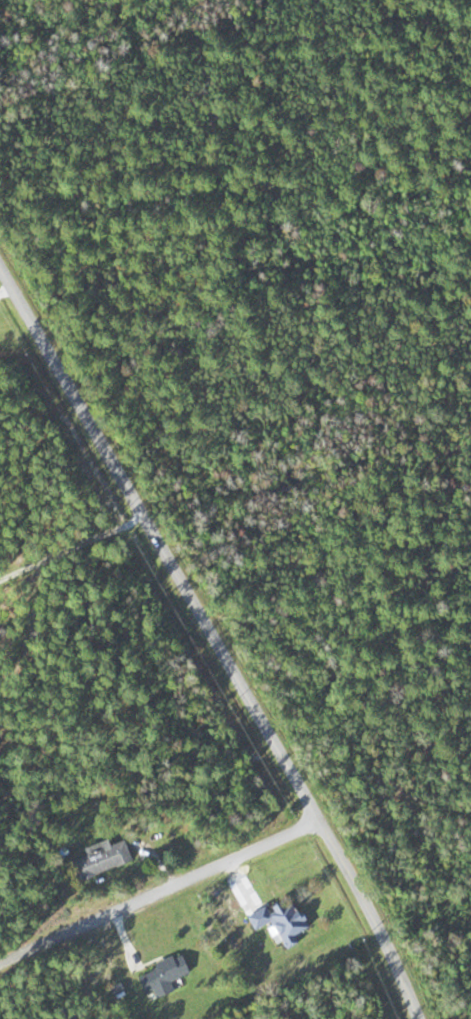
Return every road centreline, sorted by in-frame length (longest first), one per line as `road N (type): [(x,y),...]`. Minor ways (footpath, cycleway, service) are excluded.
road 1 (residential): [(413,1018),(317,820),(0,278)]
road 2 (residential): [(0,960),(317,820)]

